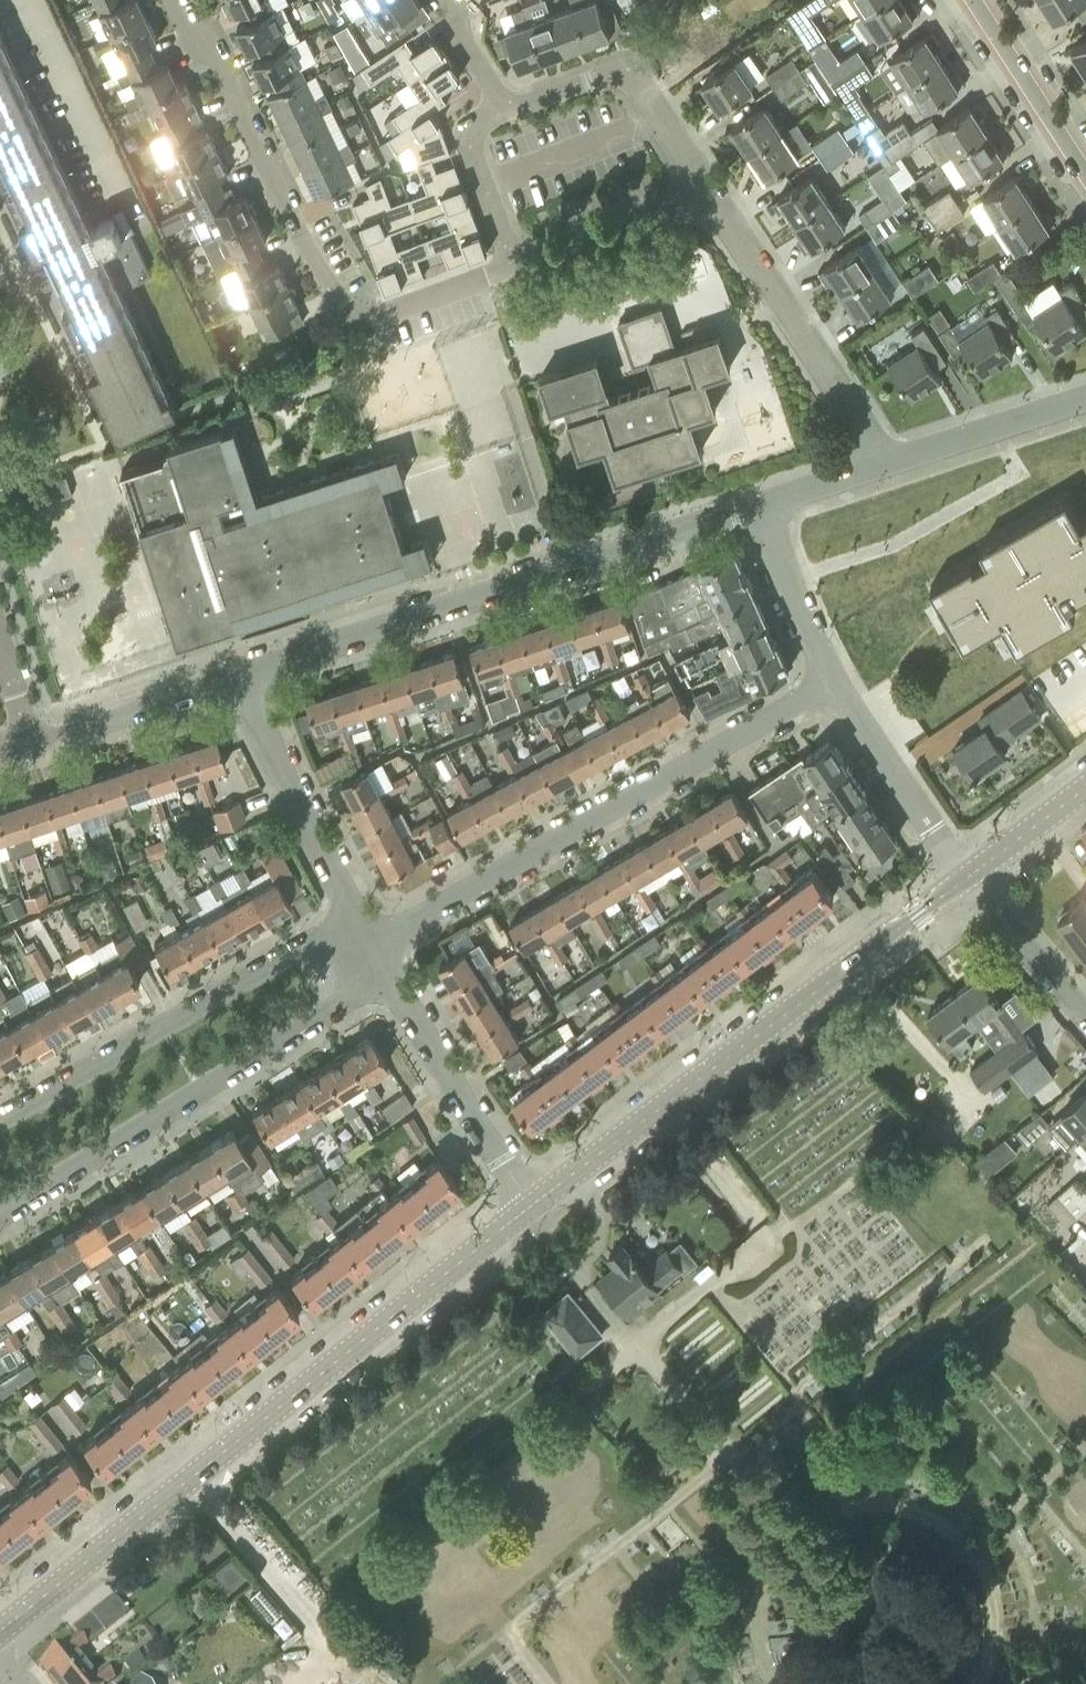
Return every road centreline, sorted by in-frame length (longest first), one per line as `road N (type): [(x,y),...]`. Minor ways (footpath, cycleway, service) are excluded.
road 1 (tertiary): [(0,1632),(531,1207)]
road 2 (tertiary): [(531,1207),(966,879)]
road 3 (residential): [(757,507),(240,677)]
road 4 (residential): [(518,269),(370,321),(345,306),(313,261),(212,46),(189,33),(174,0)]
road 5 (residential): [(368,949),(834,683)]
road 6 (residential): [(0,1216),(385,978)]
road 7 (residential): [(353,919),(0,1120)]
road 8 (residential): [(880,466),(869,435),(705,191)]
road 9 (residential): [(531,1207),(385,978)]
road 10 (residential): [(705,191),(624,67),(510,110)]
road 11 (residential): [(353,919),(240,677)]
road 12 (residential): [(966,879),(834,683)]
road 13 (residential): [(31,745),(240,677)]
road 14 (residential): [(880,466),(1085,398)]
road 15 (tertiary): [(1085,174),(973,0)]
road 16 (residential): [(705,191),(671,212),(518,269)]
road 17 (residential): [(510,110),(475,124),(468,137),(518,269)]
road 18 (residential): [(834,683),(757,507)]
road 19 (residential): [(1085,1013),(966,879)]
road 20 (tertiary): [(966,879),(1085,789)]
road 21 (residential): [(757,507),(880,466)]
road 22 (residential): [(510,110),(461,39),(454,0)]

